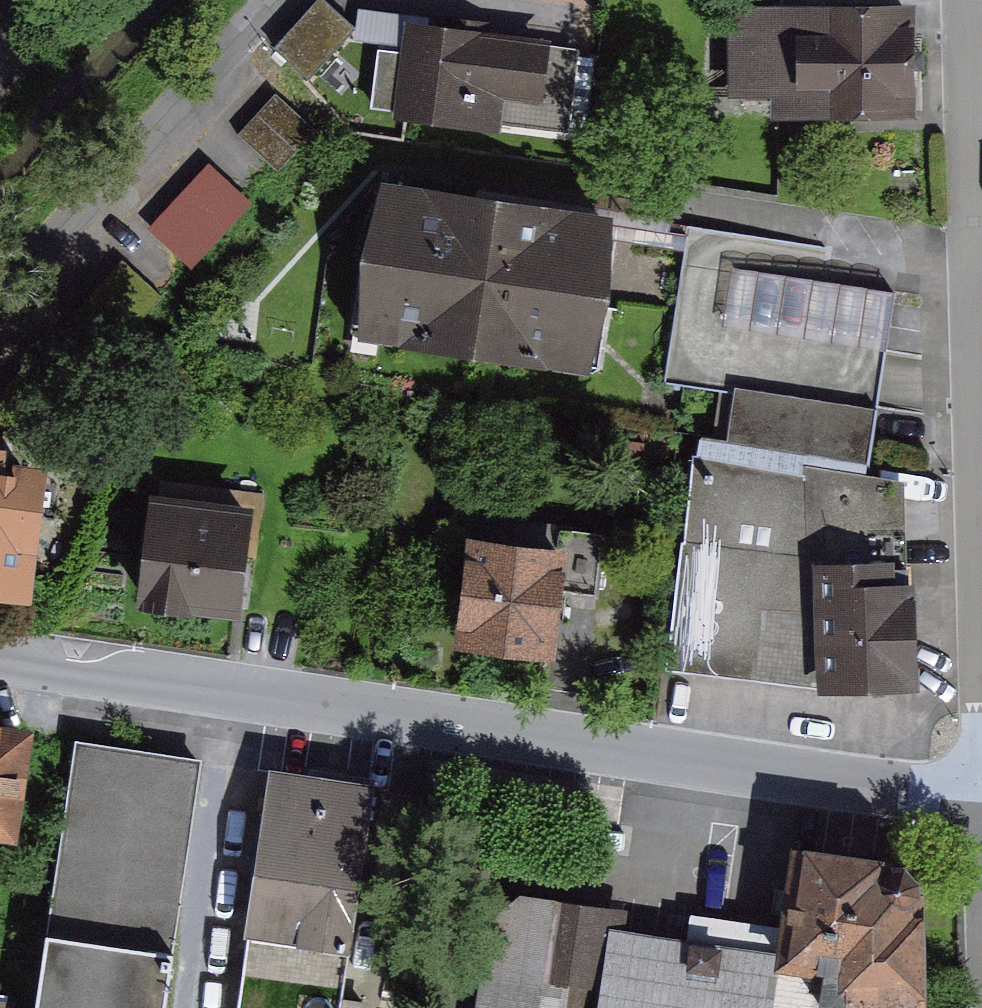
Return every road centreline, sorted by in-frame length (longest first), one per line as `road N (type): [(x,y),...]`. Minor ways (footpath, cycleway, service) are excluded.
road 1 (residential): [(0,659),(676,755),(981,788)]
road 2 (residential): [(981,373),(976,0)]

